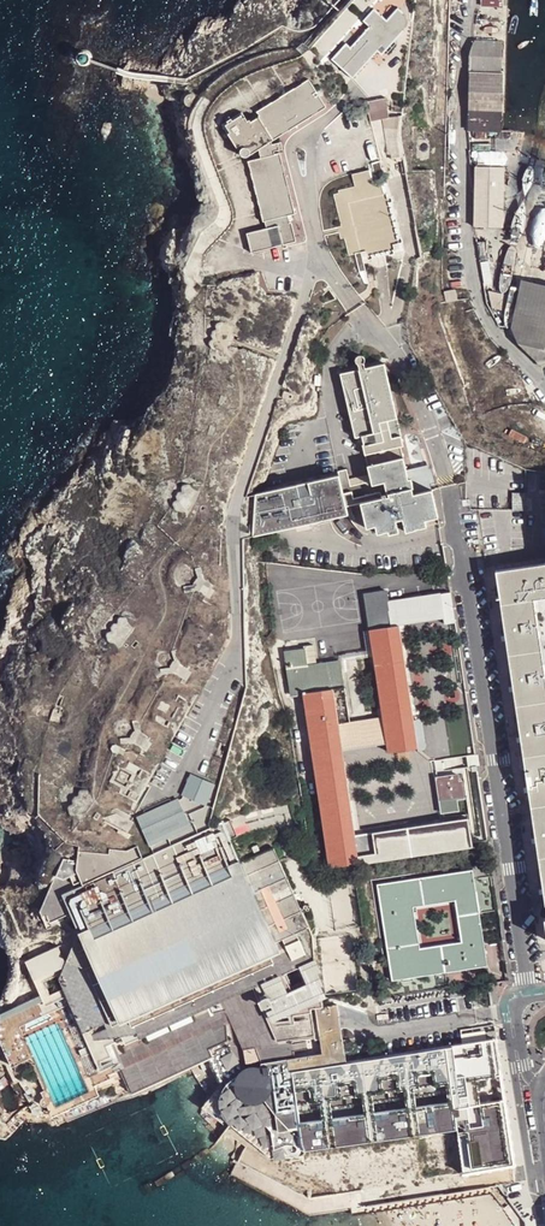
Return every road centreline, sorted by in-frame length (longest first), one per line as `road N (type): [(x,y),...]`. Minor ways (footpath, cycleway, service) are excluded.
road 1 (residential): [(529,999),(449,490)]
road 2 (residential): [(544,385),(477,297),(461,161),(473,0)]

